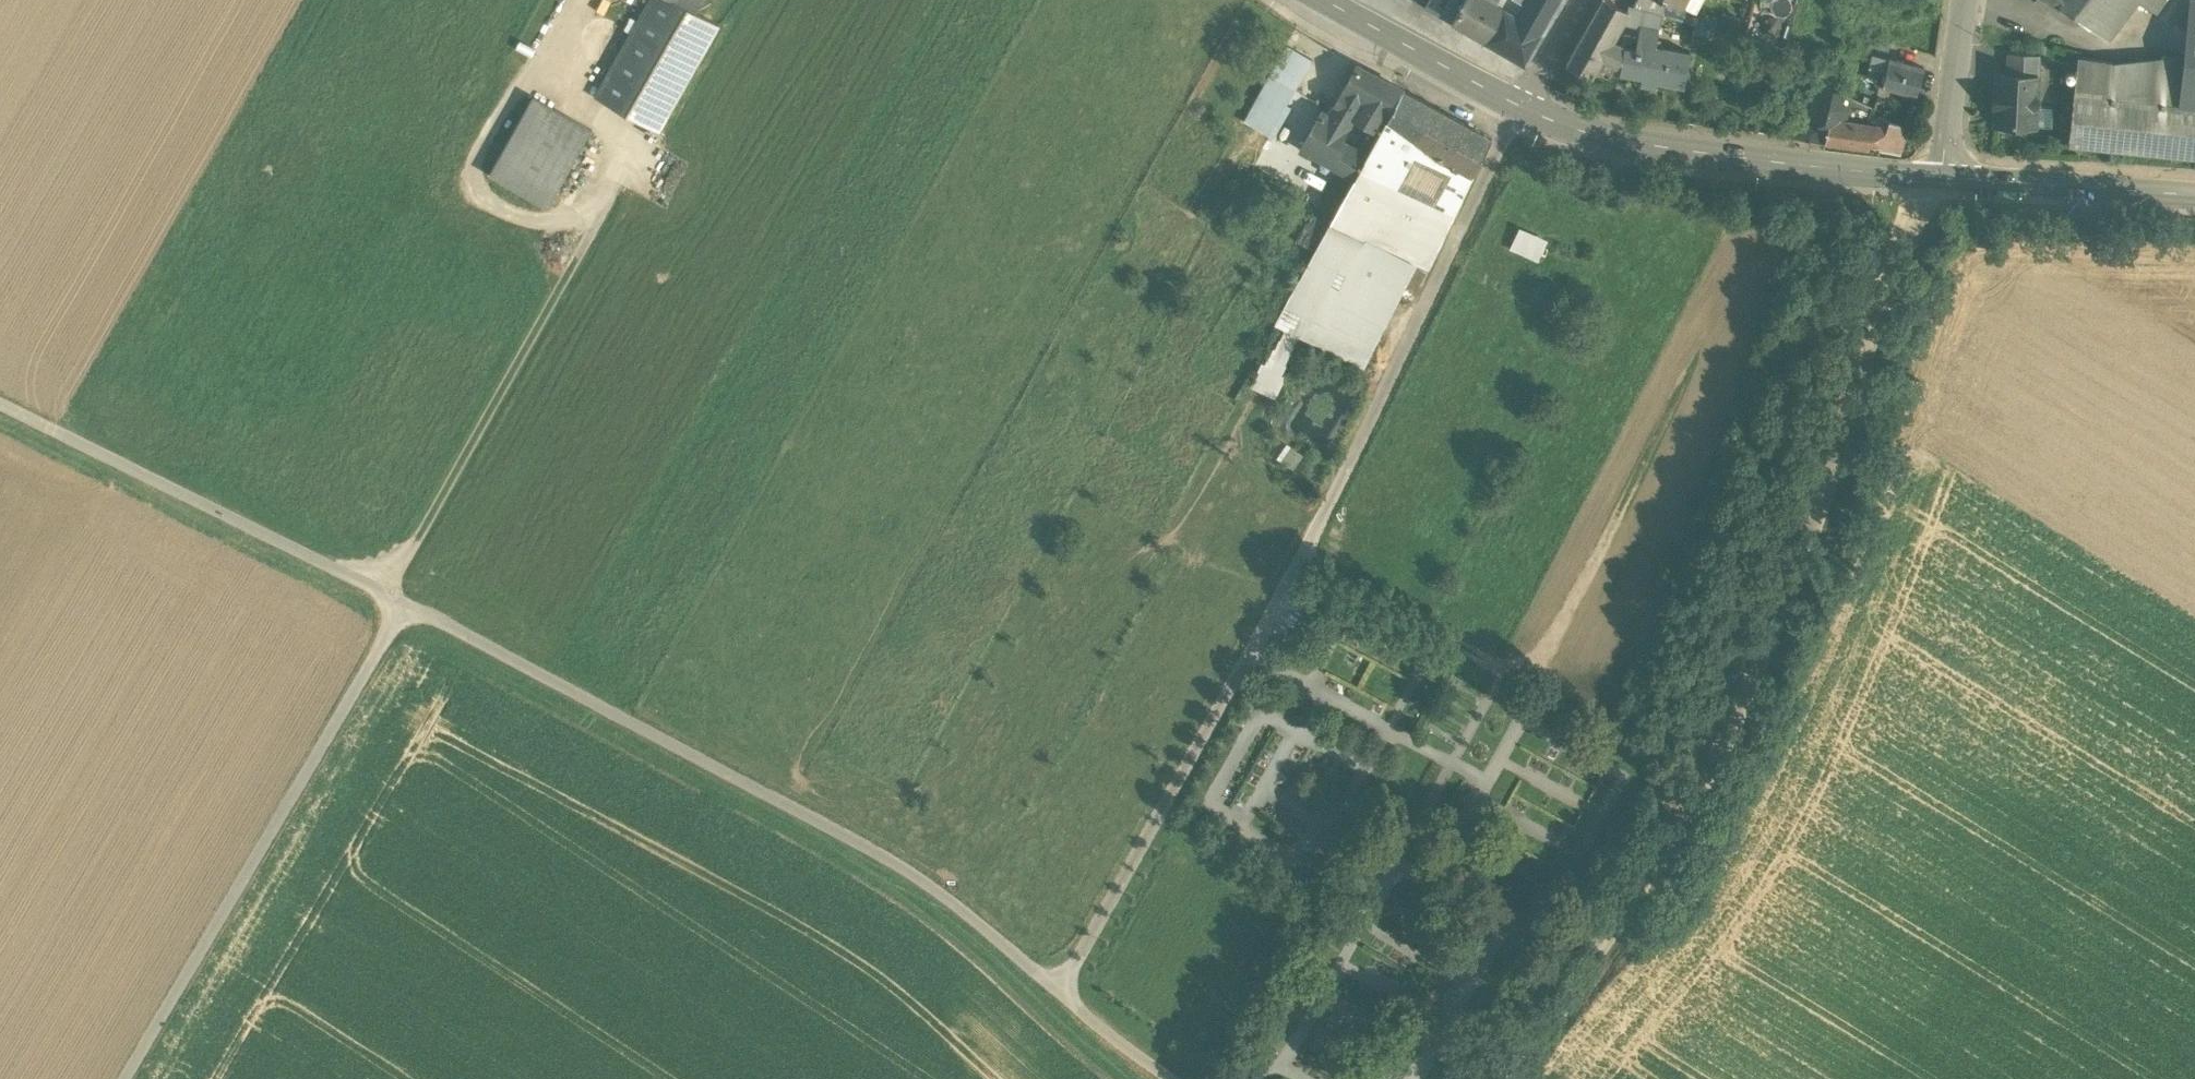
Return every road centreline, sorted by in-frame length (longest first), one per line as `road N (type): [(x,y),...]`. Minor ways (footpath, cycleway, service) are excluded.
road 1 (track): [(1165,1078),(919,880),(380,591),(0,406)]
road 2 (track): [(1061,989),(1296,571),(1522,109)]
road 3 (track): [(1296,571),(1502,669),(1536,650),(1561,626),(1728,292)]
road 4 (track): [(404,604),(123,1078)]
road 5 (track): [(380,591),(615,194)]
road 6 (secondary): [(1939,179),(1602,140),(1522,109)]
road 7 (secondary): [(2194,198),(1939,179)]
road 8 (secondary): [(1522,109),(1322,0)]
road 9 (residential): [(1965,0),(1939,179)]
road 10 (residential): [(1522,109),(1582,0)]

